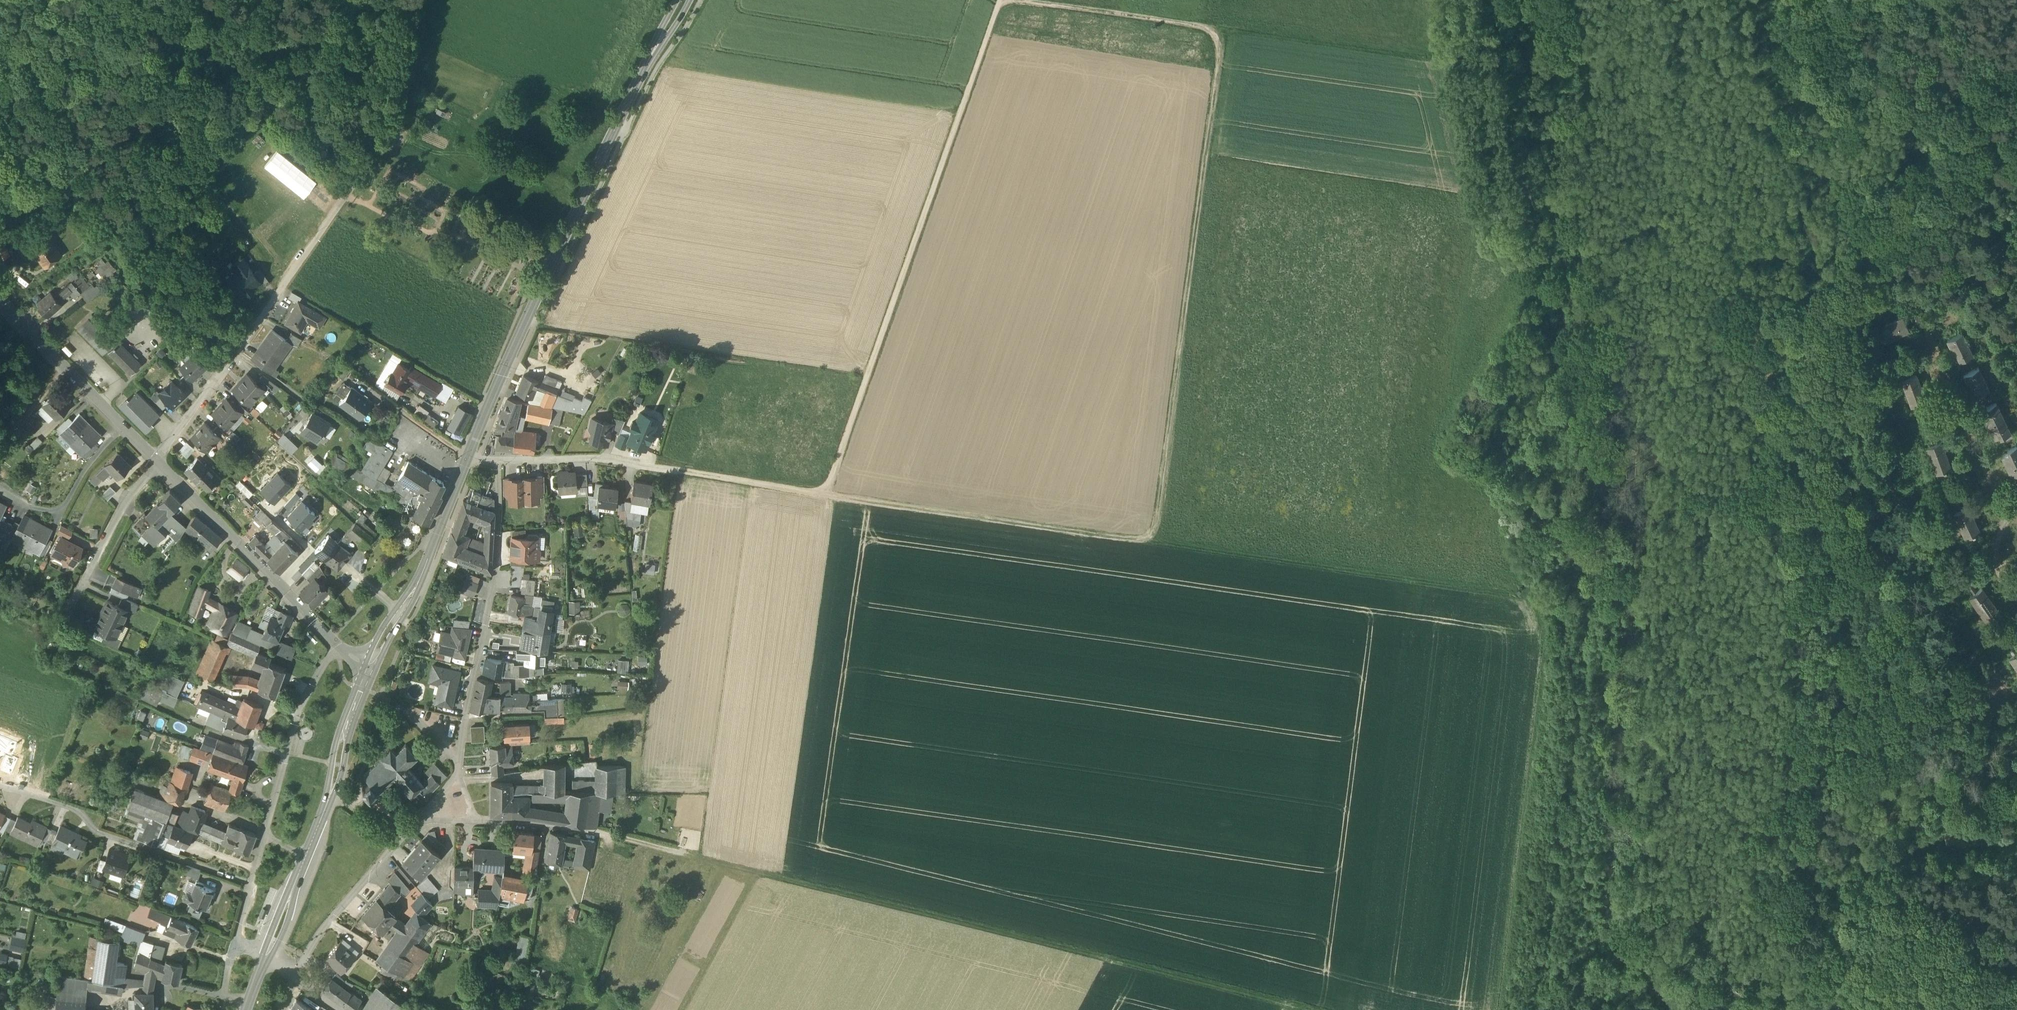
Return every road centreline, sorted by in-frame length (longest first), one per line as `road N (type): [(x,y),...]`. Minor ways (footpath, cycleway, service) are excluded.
road 1 (track): [(599,834),(1317,1009)]
road 2 (track): [(823,493),(1521,597)]
road 3 (track): [(1013,0),(1452,65),(1477,195)]
road 4 (track): [(1807,497),(1789,413),(1827,297),(1848,272),(1926,227),(1950,150),(1986,85),(1963,0)]
road 5 (track): [(823,493),(1000,0)]
road 6 (track): [(1148,542),(1223,31)]
road 7 (secondary): [(471,457),(545,280),(681,0)]
road 8 (residential): [(158,463),(351,188)]
road 9 (residential): [(499,461),(494,586),(459,769)]
road 10 (residential): [(0,787),(76,807),(97,832),(252,884)]
road 11 (secondary): [(336,643),(158,463)]
road 12 (secondary): [(371,668),(417,588),(471,457)]
road 13 (secondary): [(158,463),(0,302)]
road 14 (residential): [(264,837),(298,713),(336,643)]
road 15 (track): [(419,0),(397,121),(351,188)]
road 16 (residential): [(418,819),(323,930),(296,980)]
road 17 (secondary): [(306,858),(371,668)]
road 18 (residential): [(499,461),(677,472)]
road 19 (residential): [(158,463),(121,508),(69,614)]
road 20 (track): [(677,472),(823,493)]
road 21 (residential): [(477,822),(599,834)]

